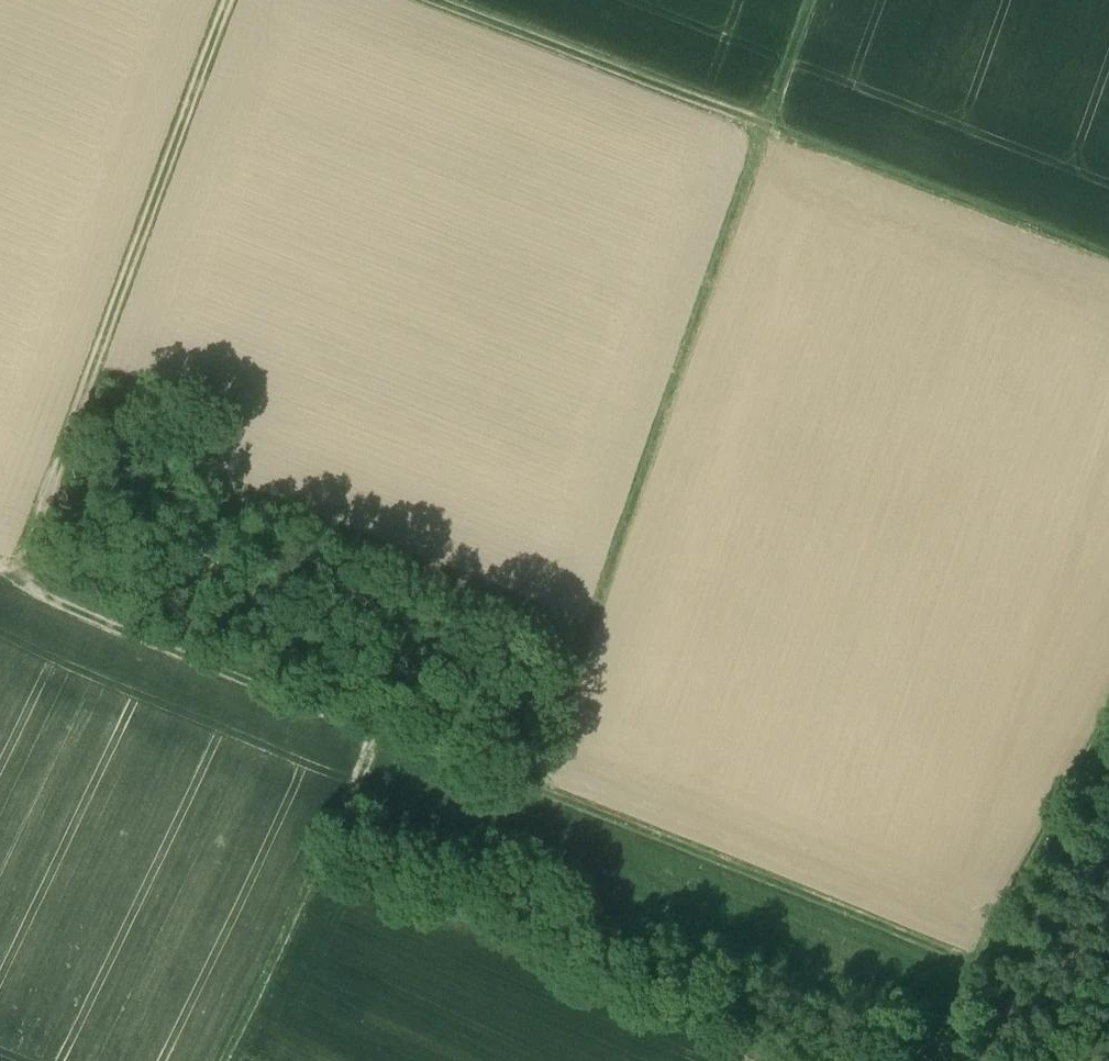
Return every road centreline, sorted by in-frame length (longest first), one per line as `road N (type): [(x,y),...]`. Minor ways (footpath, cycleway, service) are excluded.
road 1 (track): [(1108,722),(971,970),(385,737),(0,568)]
road 2 (track): [(1108,261),(430,0)]
road 3 (track): [(545,800),(625,582),(764,125)]
road 4 (track): [(21,576),(228,0)]
road 5 (track): [(385,737),(228,1060)]
road 6 (track): [(809,0),(764,125)]

